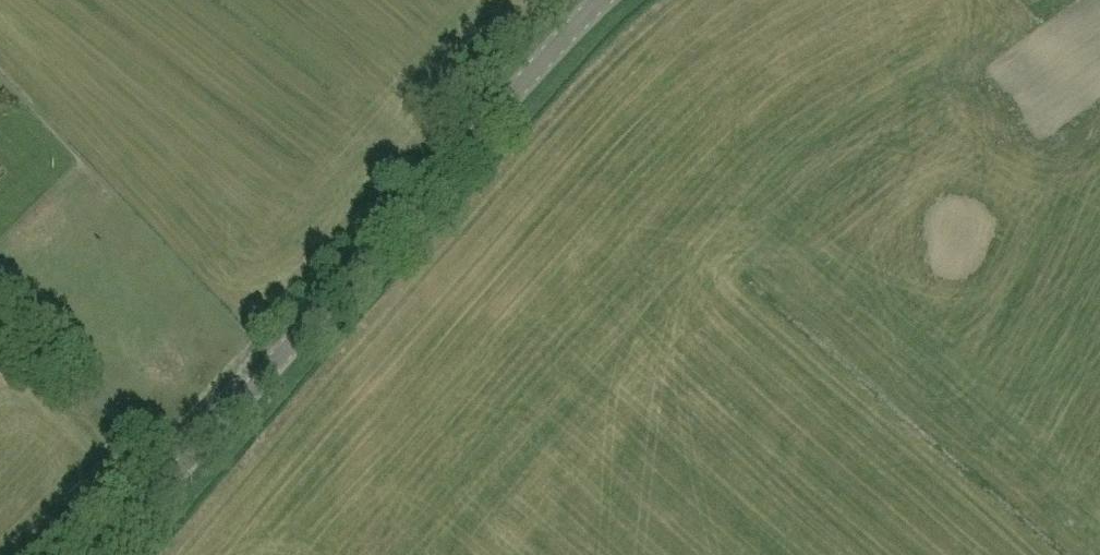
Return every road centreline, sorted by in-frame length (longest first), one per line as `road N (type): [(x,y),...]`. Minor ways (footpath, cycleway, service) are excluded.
road 1 (tertiary): [(111,554),(607,0)]

